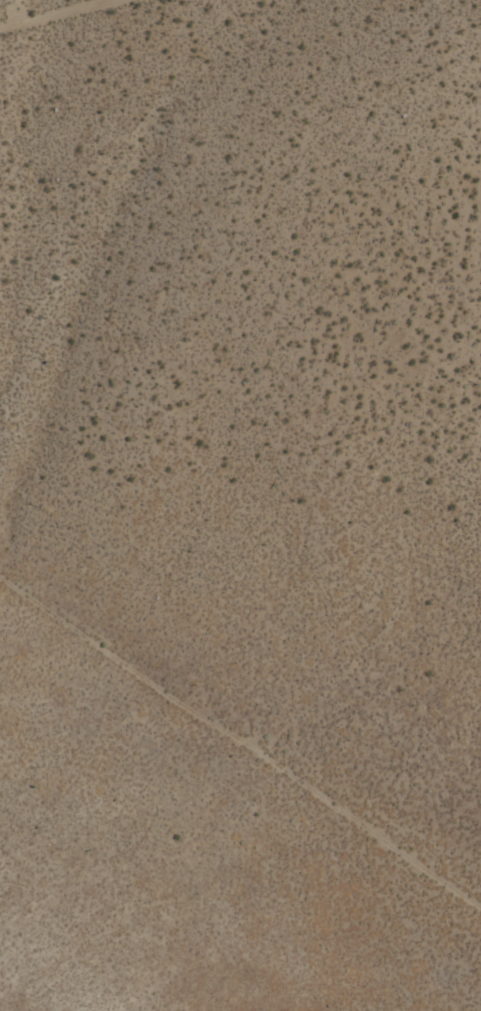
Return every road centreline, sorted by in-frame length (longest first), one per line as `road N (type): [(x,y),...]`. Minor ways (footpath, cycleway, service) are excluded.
road 1 (track): [(0,576),(480,906)]

